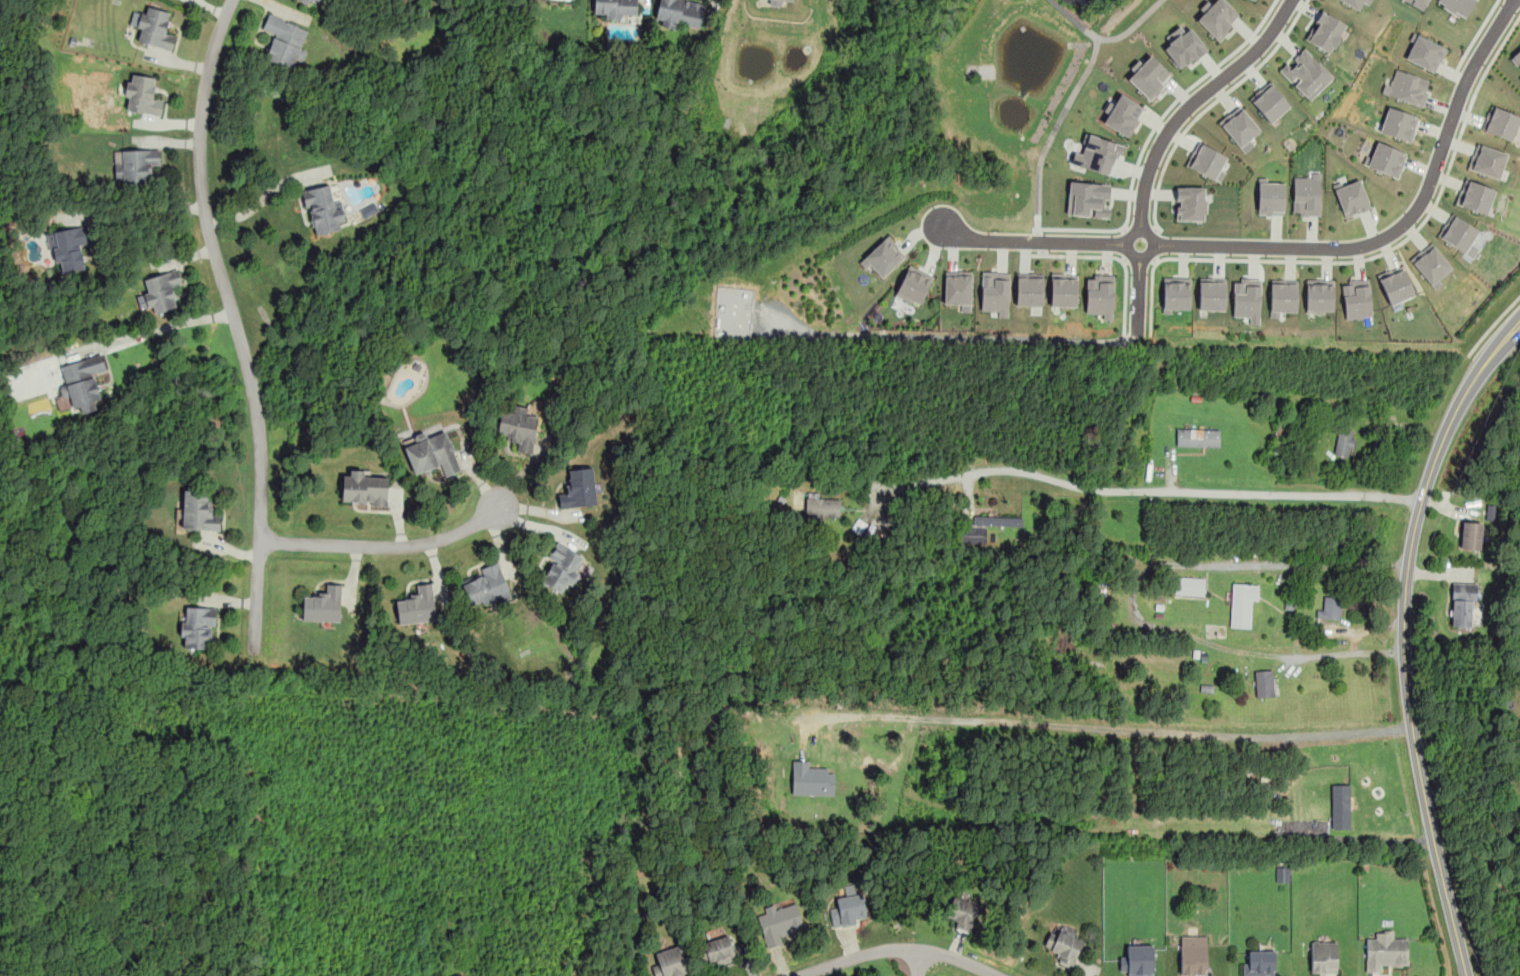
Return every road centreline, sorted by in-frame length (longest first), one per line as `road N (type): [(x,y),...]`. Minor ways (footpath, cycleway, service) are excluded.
road 1 (residential): [(1513,0),(1465,81),(1421,203),(1384,238),(1344,248),(970,240),(942,224)]
road 2 (tertiary): [(1467,975),(1409,715),(1406,567),(1454,413),(1519,322)]
road 3 (residential): [(232,0),(203,97),(200,151),(204,209),(261,451),(255,644)]
road 4 (residential): [(1421,502),(883,482)]
road 5 (residential): [(1136,333),(1144,187),(1154,153),(1186,108),(1263,43),(1291,0)]
road 6 (residential): [(498,507),(421,547),(259,544)]
road 7 (residential): [(1005,975),(919,948),(881,950),(795,975)]

